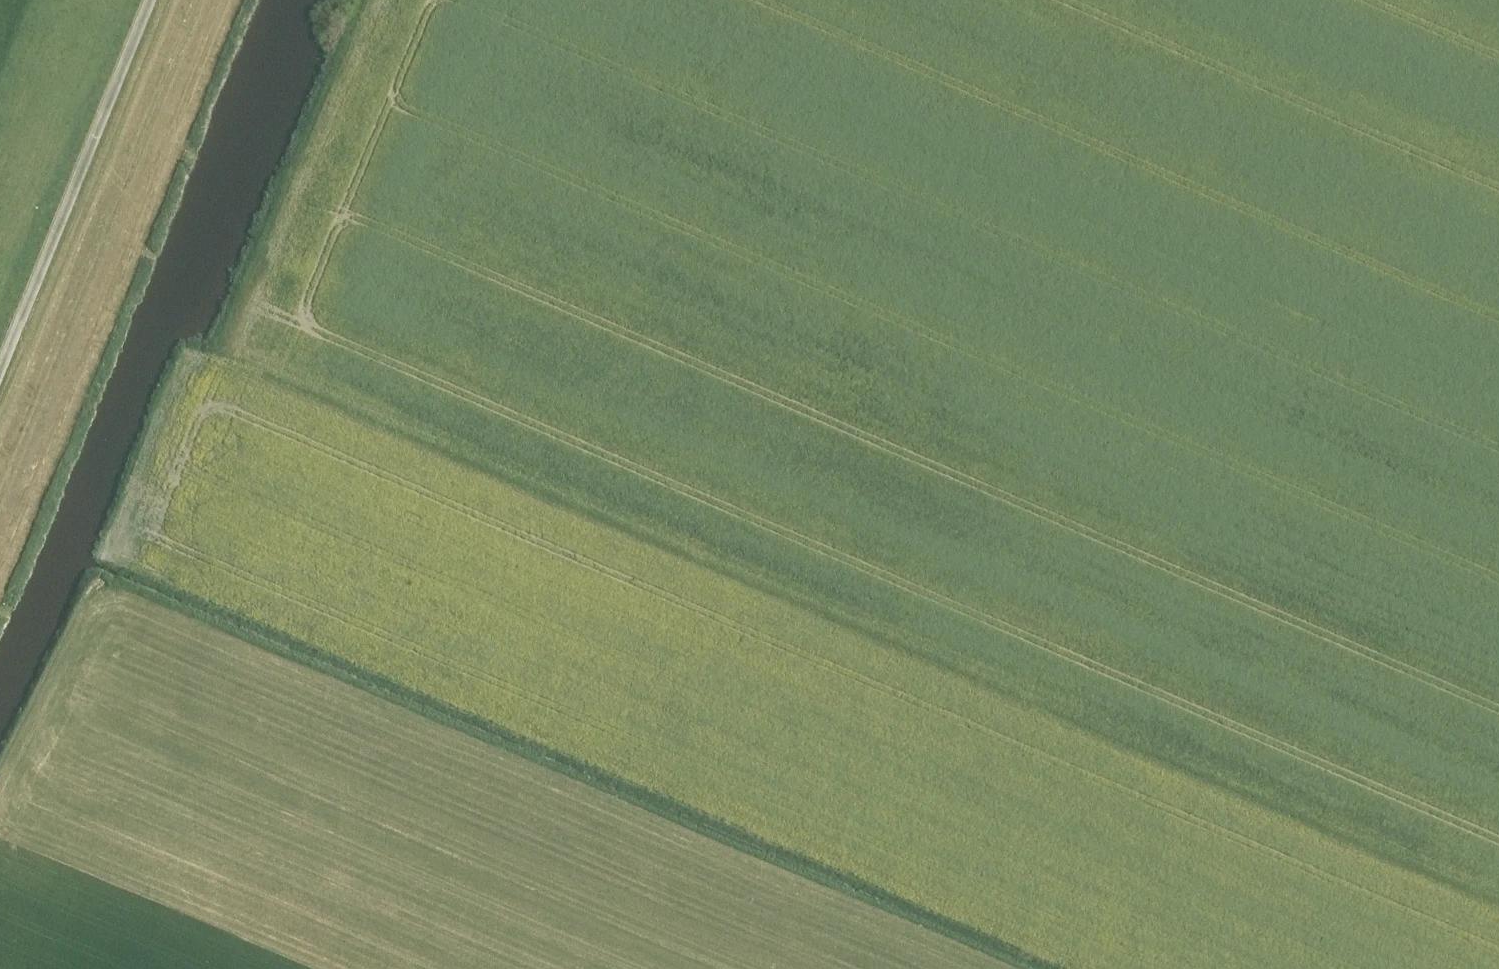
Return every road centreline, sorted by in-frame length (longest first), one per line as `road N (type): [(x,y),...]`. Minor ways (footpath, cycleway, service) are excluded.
road 1 (track): [(152,0),(0,373)]

